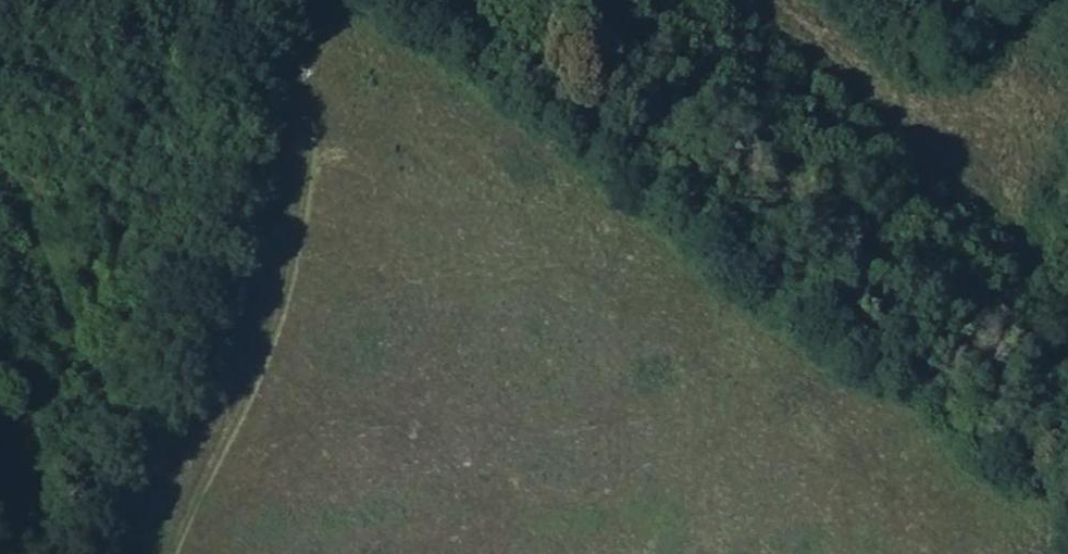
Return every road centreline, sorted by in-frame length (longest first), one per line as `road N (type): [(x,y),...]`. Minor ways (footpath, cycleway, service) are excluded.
road 1 (track): [(106,553),(217,176),(240,0)]

